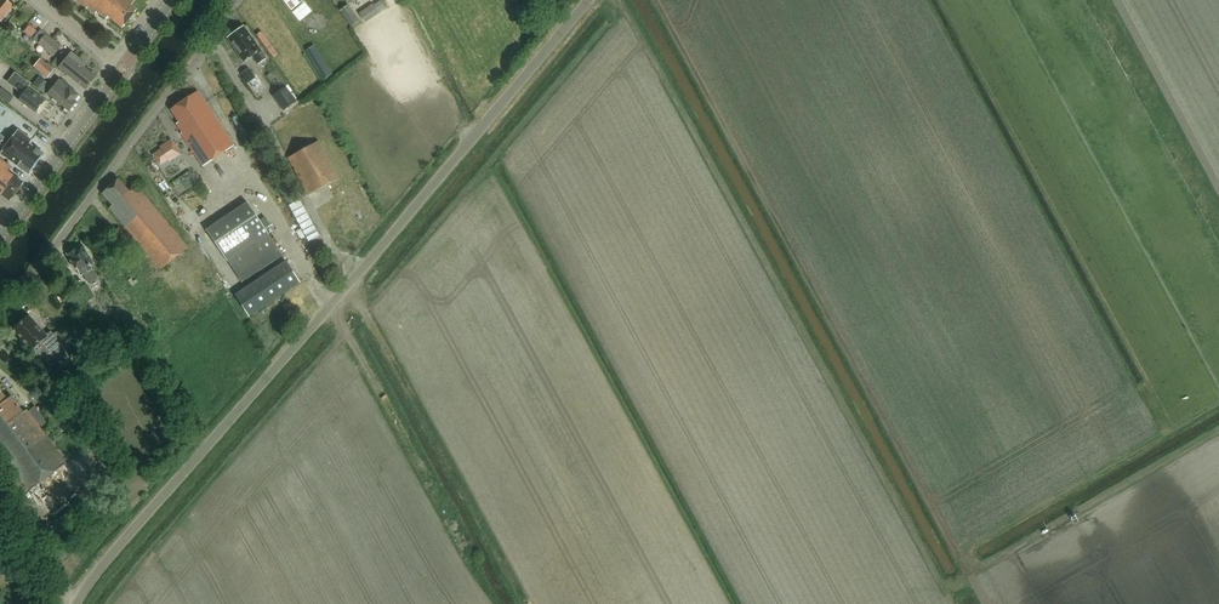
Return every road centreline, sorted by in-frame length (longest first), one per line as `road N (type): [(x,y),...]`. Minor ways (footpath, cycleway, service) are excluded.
road 1 (unclassified): [(76,603),(585,0)]
road 2 (unclassified): [(0,320),(239,0)]
road 3 (tertiary): [(0,232),(125,63)]

